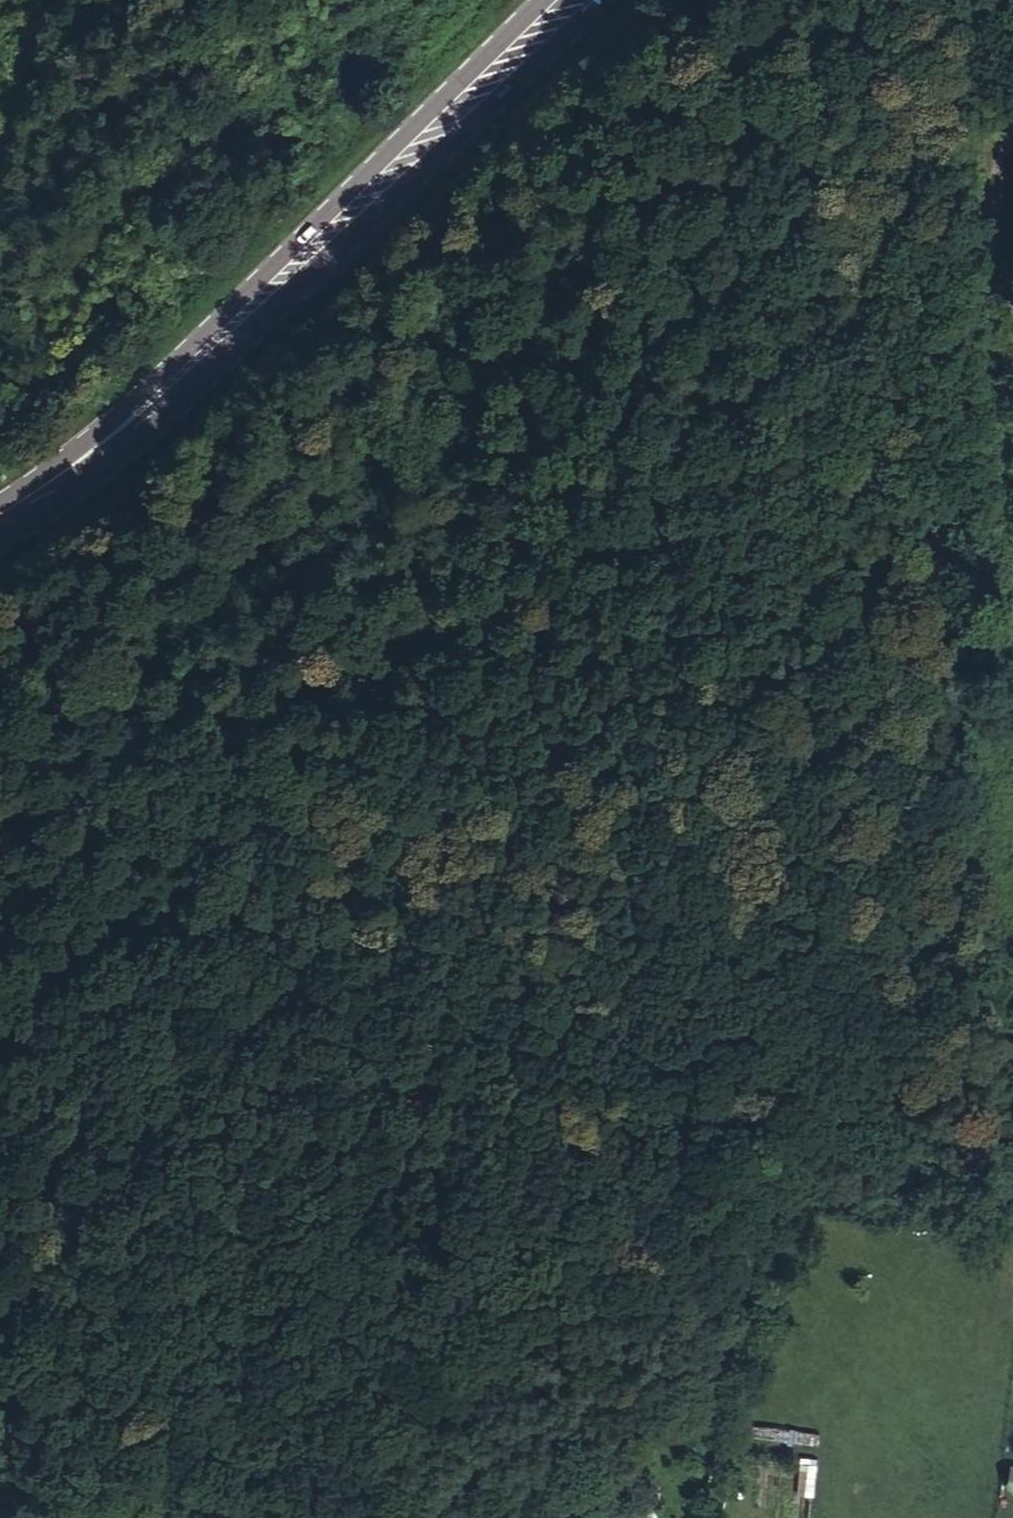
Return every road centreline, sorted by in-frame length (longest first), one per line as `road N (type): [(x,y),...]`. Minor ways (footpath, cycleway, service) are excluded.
road 1 (primary): [(19,504),(153,421),(605,0)]
road 2 (primary): [(544,0),(194,347),(19,504)]

